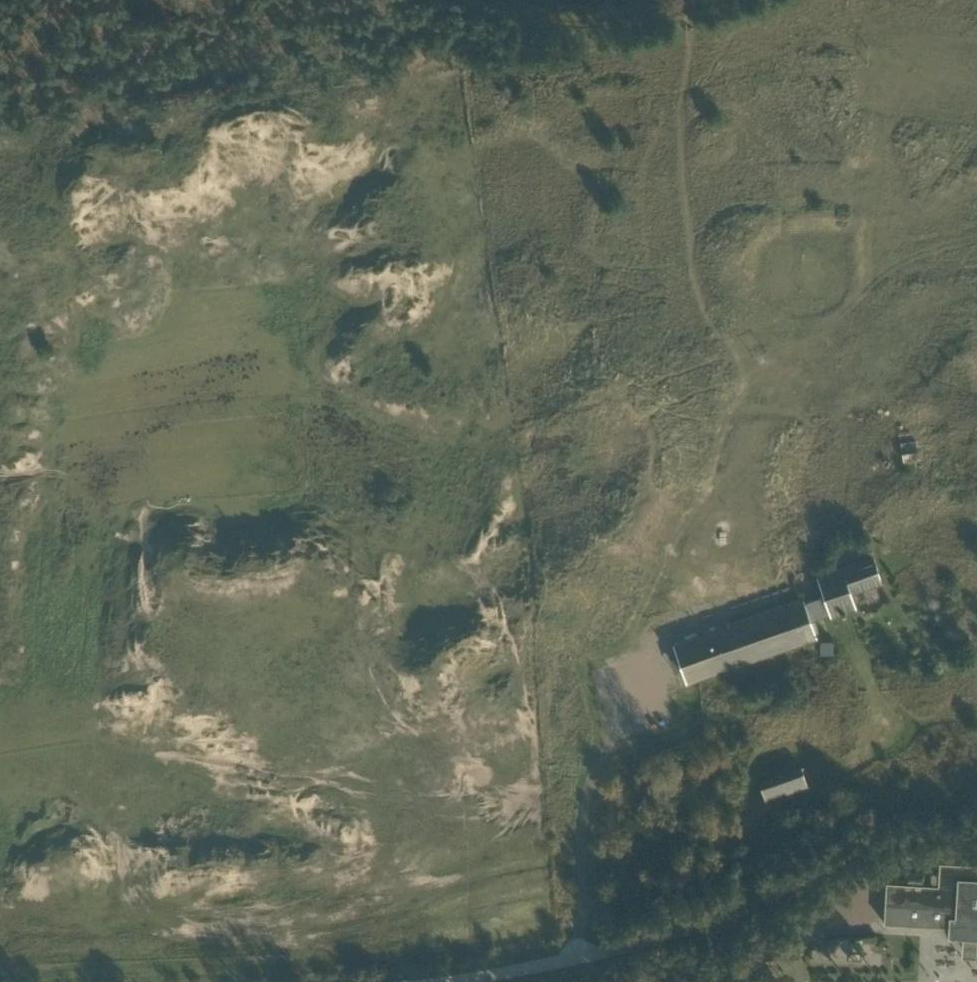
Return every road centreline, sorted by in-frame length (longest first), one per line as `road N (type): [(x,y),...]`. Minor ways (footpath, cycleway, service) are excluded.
road 1 (track): [(486,0),(521,14),(589,22),(685,0)]

